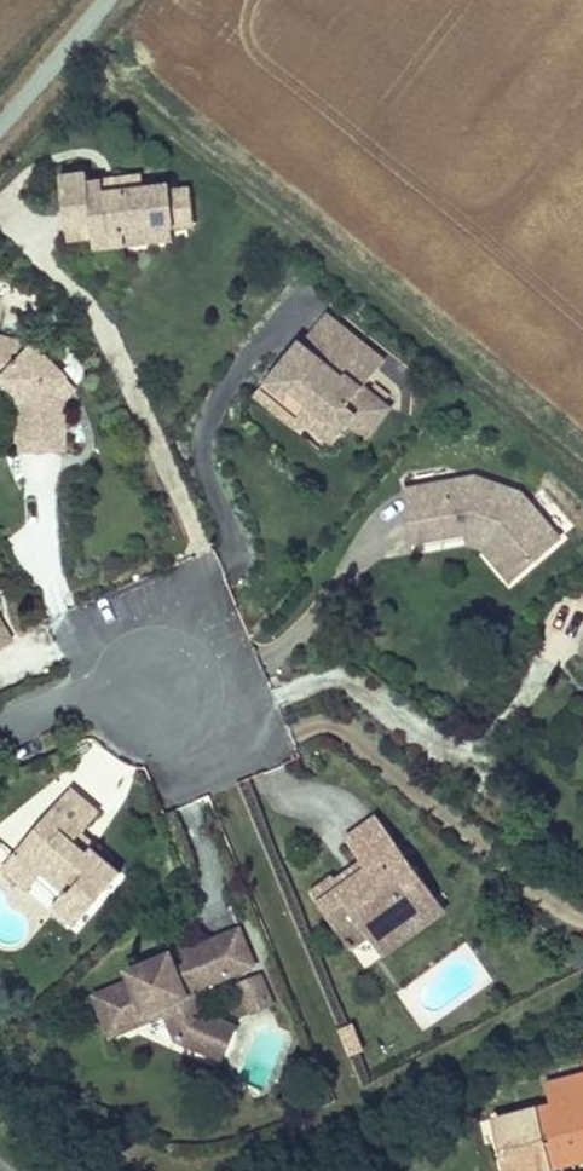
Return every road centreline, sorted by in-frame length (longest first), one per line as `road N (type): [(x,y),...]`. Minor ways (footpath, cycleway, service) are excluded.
road 1 (residential): [(96,701),(89,675),(98,647),(115,634),(150,620),(184,628),(206,647),(221,709),(203,741),(167,756),(125,745),(105,716)]
road 2 (residential): [(0,124),(101,0)]

